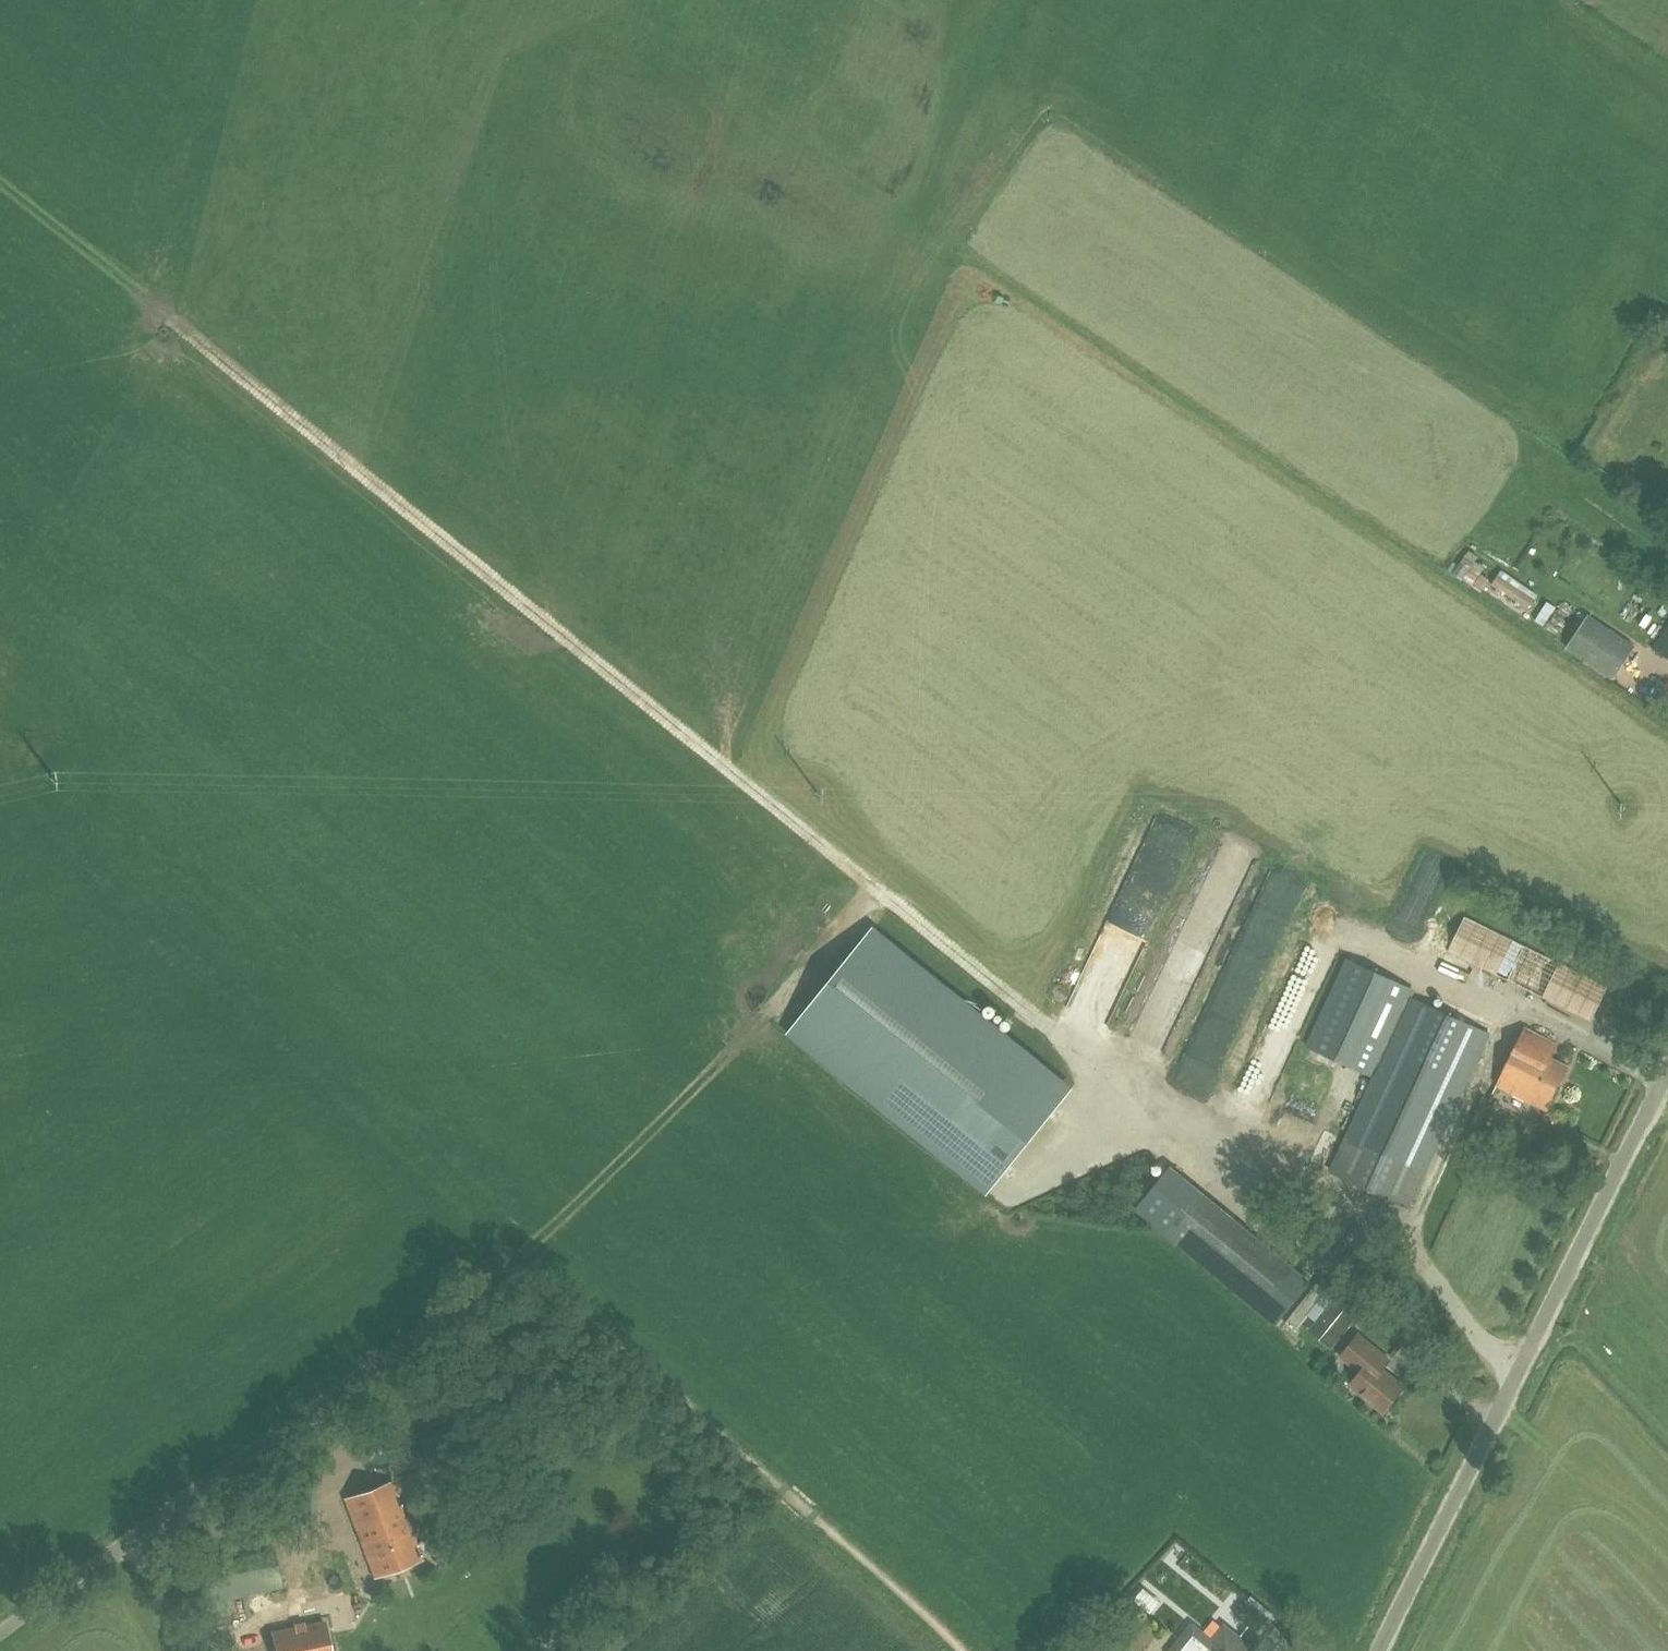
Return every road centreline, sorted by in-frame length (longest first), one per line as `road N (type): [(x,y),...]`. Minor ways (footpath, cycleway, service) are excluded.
road 1 (unclassified): [(1378,1650),(1667,1072)]
road 2 (unclassified): [(0,1630),(517,1267)]
road 3 (track): [(227,0),(111,335)]

